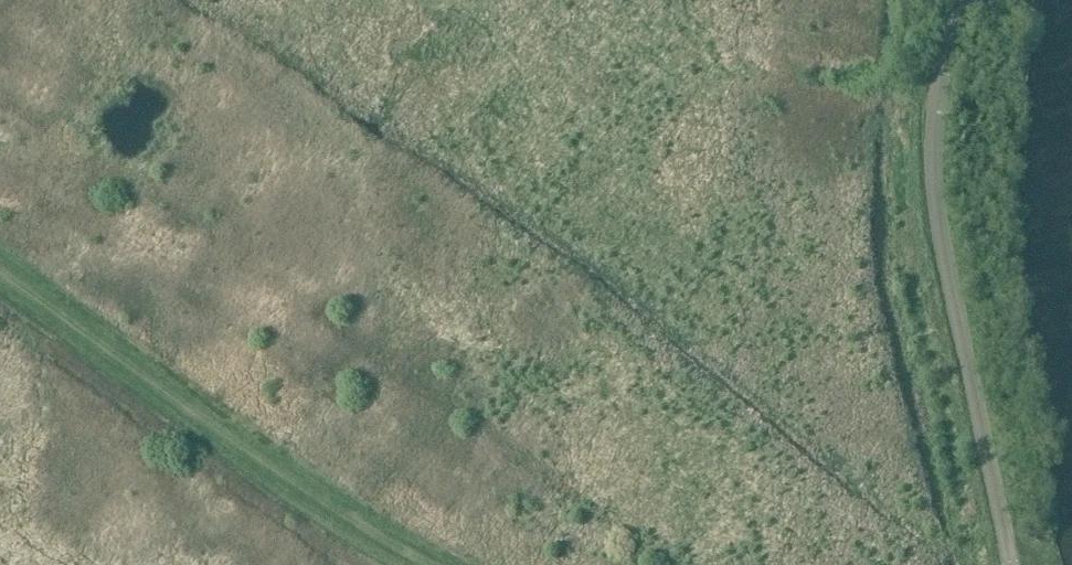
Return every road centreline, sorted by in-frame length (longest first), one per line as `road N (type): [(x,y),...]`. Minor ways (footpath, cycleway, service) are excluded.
road 1 (unclassified): [(1009,564),(935,195),(935,103),(964,0)]
road 2 (track): [(433,564),(307,493),(0,273)]

